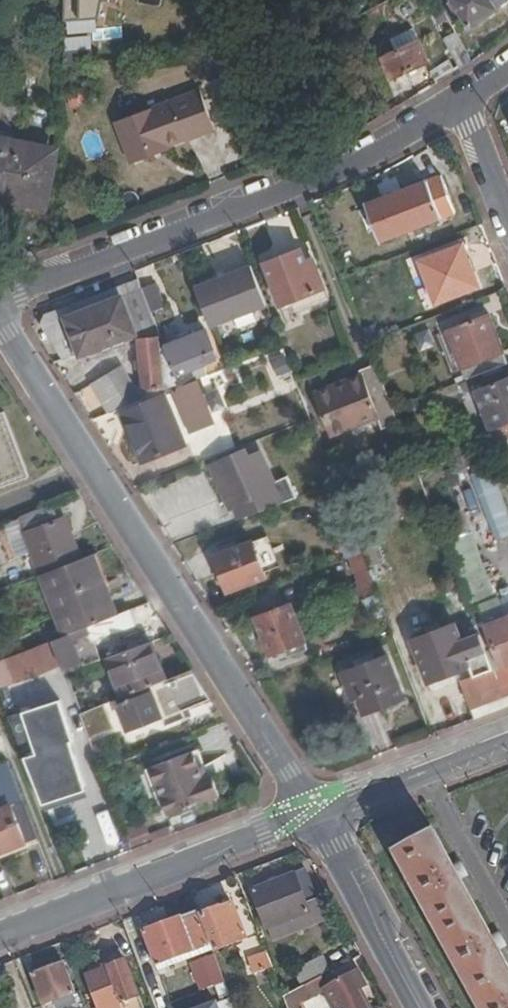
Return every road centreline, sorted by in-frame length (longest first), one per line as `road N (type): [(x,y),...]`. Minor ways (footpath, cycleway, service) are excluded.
road 1 (residential): [(315,815),(0,326)]
road 2 (residential): [(0,296),(318,176),(463,104)]
road 3 (residential): [(0,937),(315,815)]
road 4 (residential): [(315,815),(421,1007)]
road 5 (residential): [(315,815),(507,742)]
road 6 (residential): [(463,104),(507,220)]

